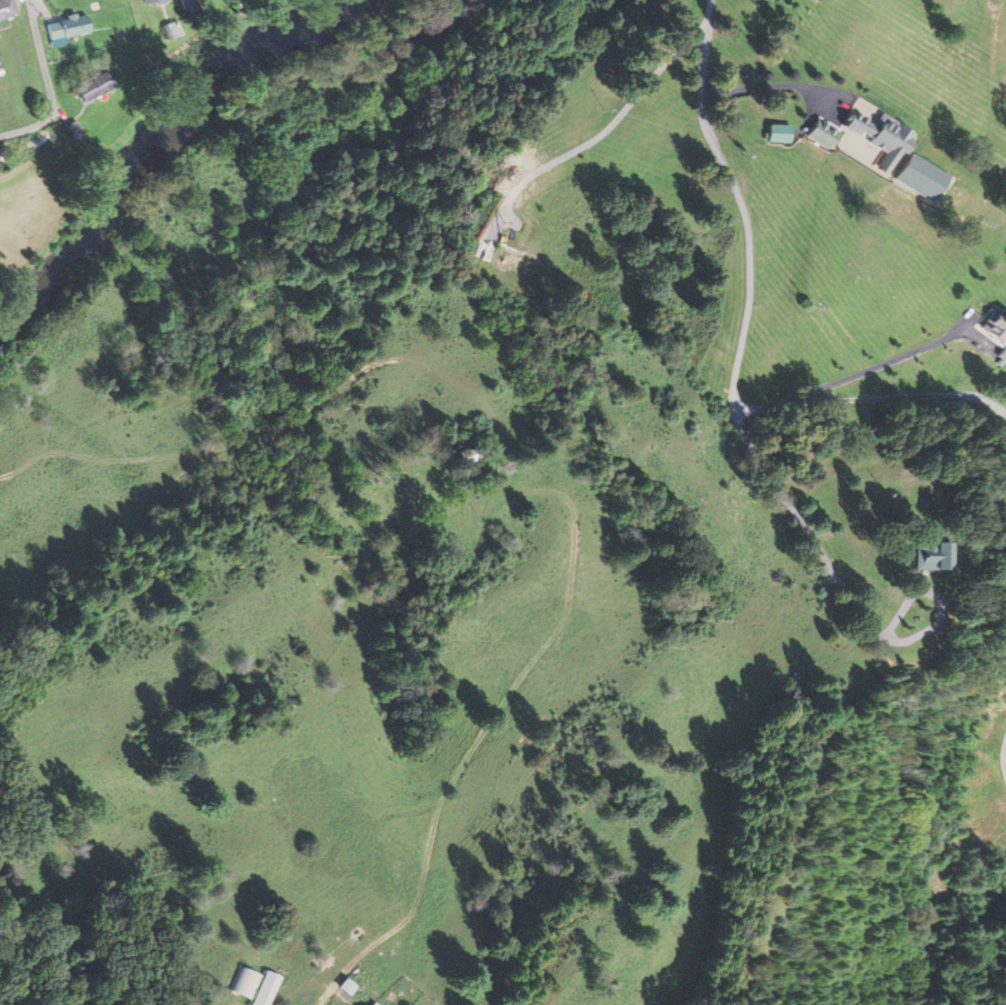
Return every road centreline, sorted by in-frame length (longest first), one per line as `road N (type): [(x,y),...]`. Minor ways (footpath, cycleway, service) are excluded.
road 1 (residential): [(30,0),(63,125),(0,139)]

